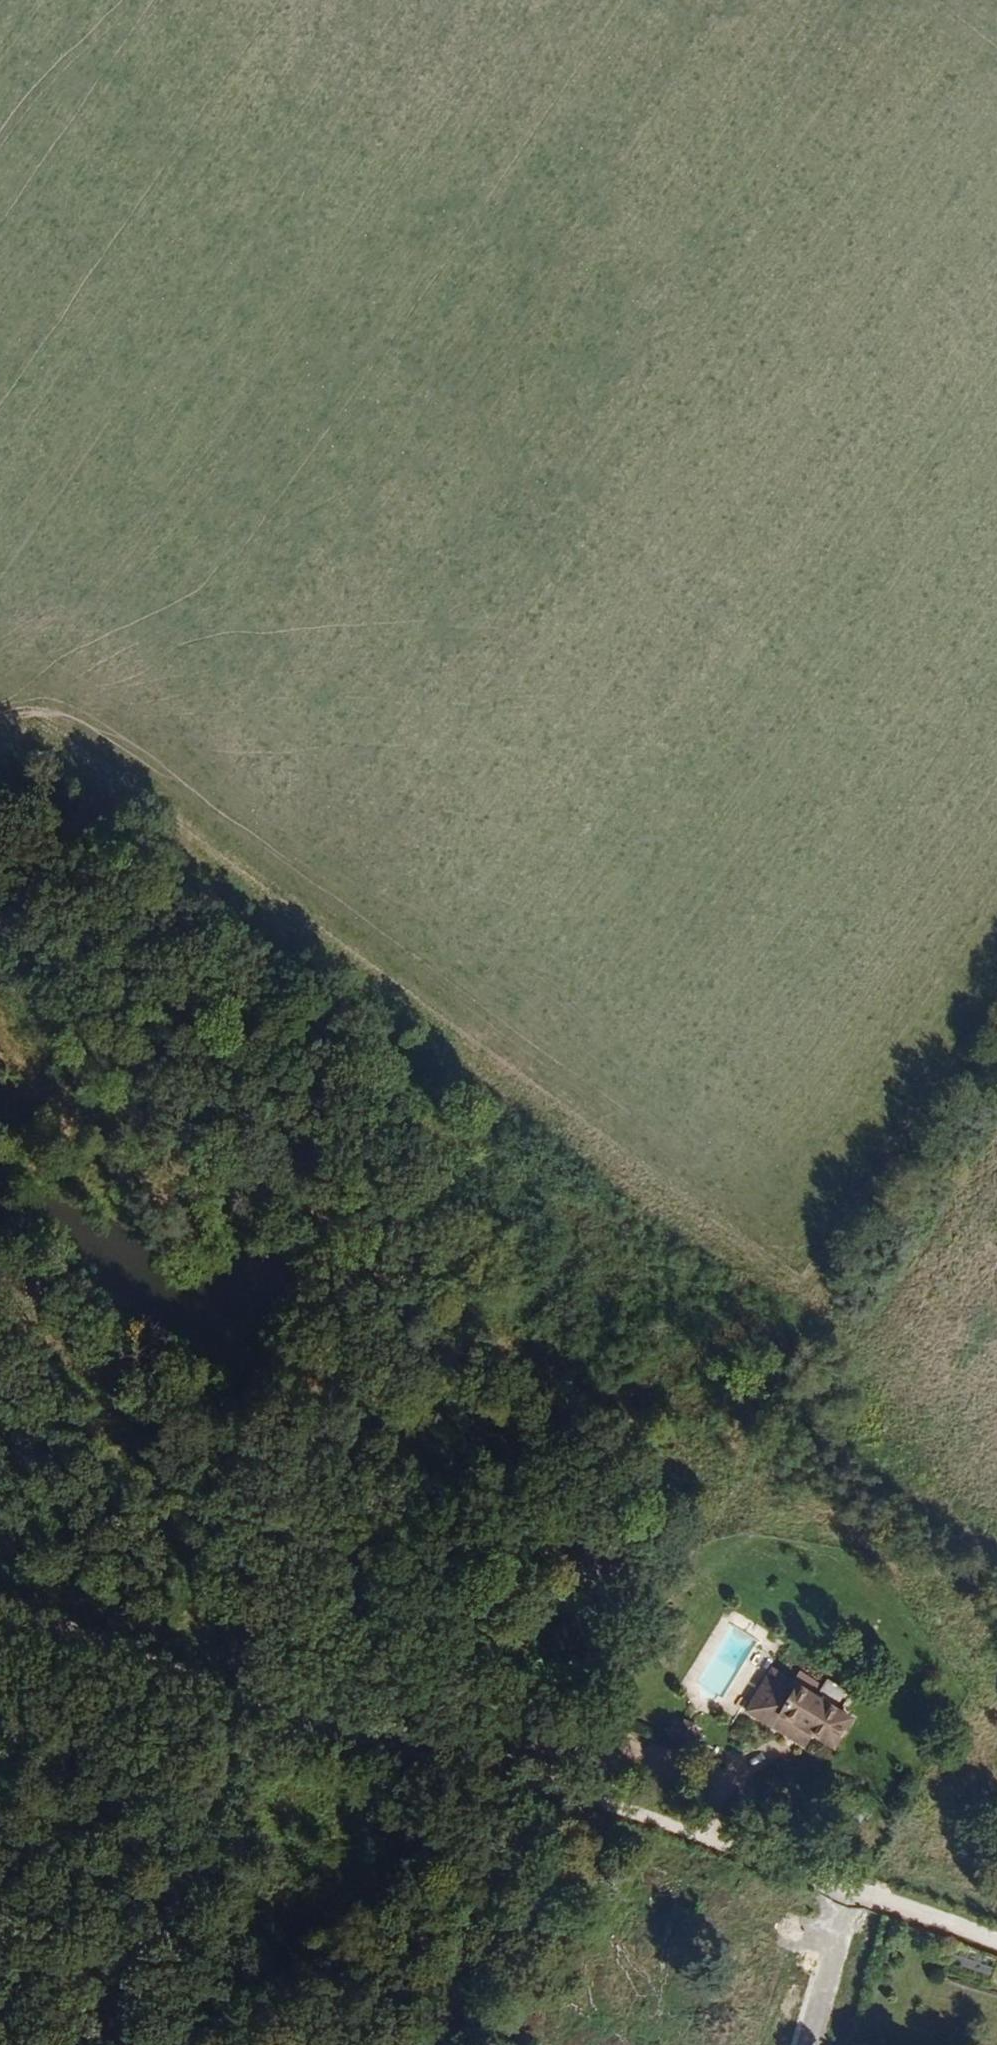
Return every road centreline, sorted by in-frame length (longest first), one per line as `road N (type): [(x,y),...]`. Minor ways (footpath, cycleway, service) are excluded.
road 1 (track): [(996,1931),(493,1787),(225,1699),(0,1609)]

